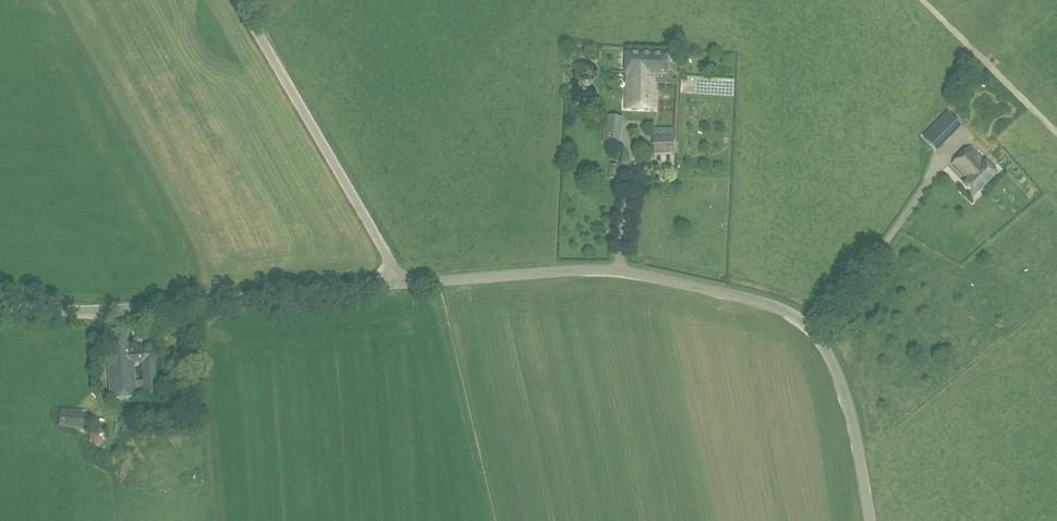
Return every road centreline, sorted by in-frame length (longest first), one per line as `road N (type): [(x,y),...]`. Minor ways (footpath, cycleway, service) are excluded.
road 1 (unclassified): [(867,520),(833,369),(810,331),(784,313),(616,270),(393,284)]
road 2 (tertiary): [(0,304),(148,307),(393,284)]
road 3 (tertiary): [(393,284),(385,251),(237,0)]

